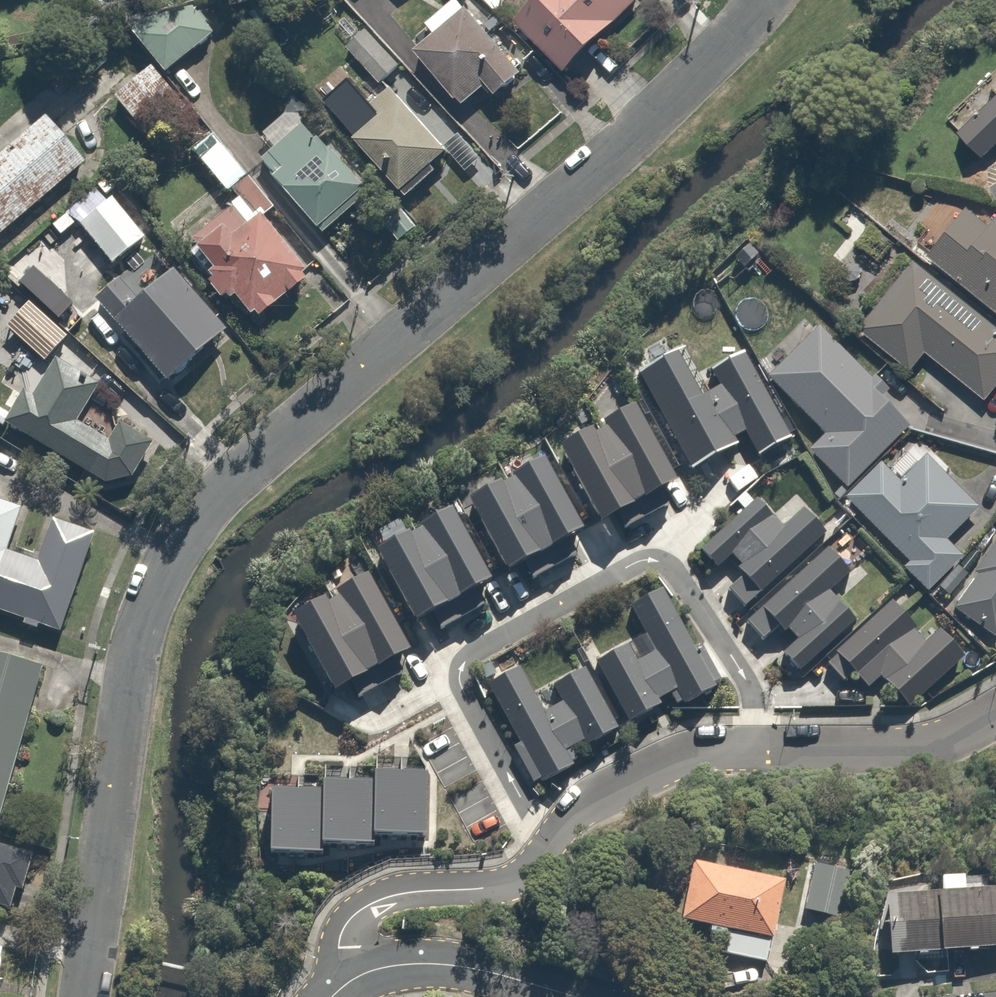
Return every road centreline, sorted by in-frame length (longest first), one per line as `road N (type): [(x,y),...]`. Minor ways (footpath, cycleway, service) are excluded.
road 1 (residential): [(762,0),(480,273),(215,502),(160,582),(134,655),(87,996)]
road 2 (residential): [(547,845),(460,673),(479,649),(639,561),(662,563),(687,585),(745,679),(753,749)]
road 3 (residential): [(336,993),(341,936),(365,907),(399,895),(503,885),(547,845)]
road 4 (residential): [(336,993),(365,973),(408,964),(473,968),(575,996)]
road 5 (residential): [(753,749),(940,742),(995,719)]
road 6 (residential): [(547,845),(577,809),(669,758),(753,749)]

